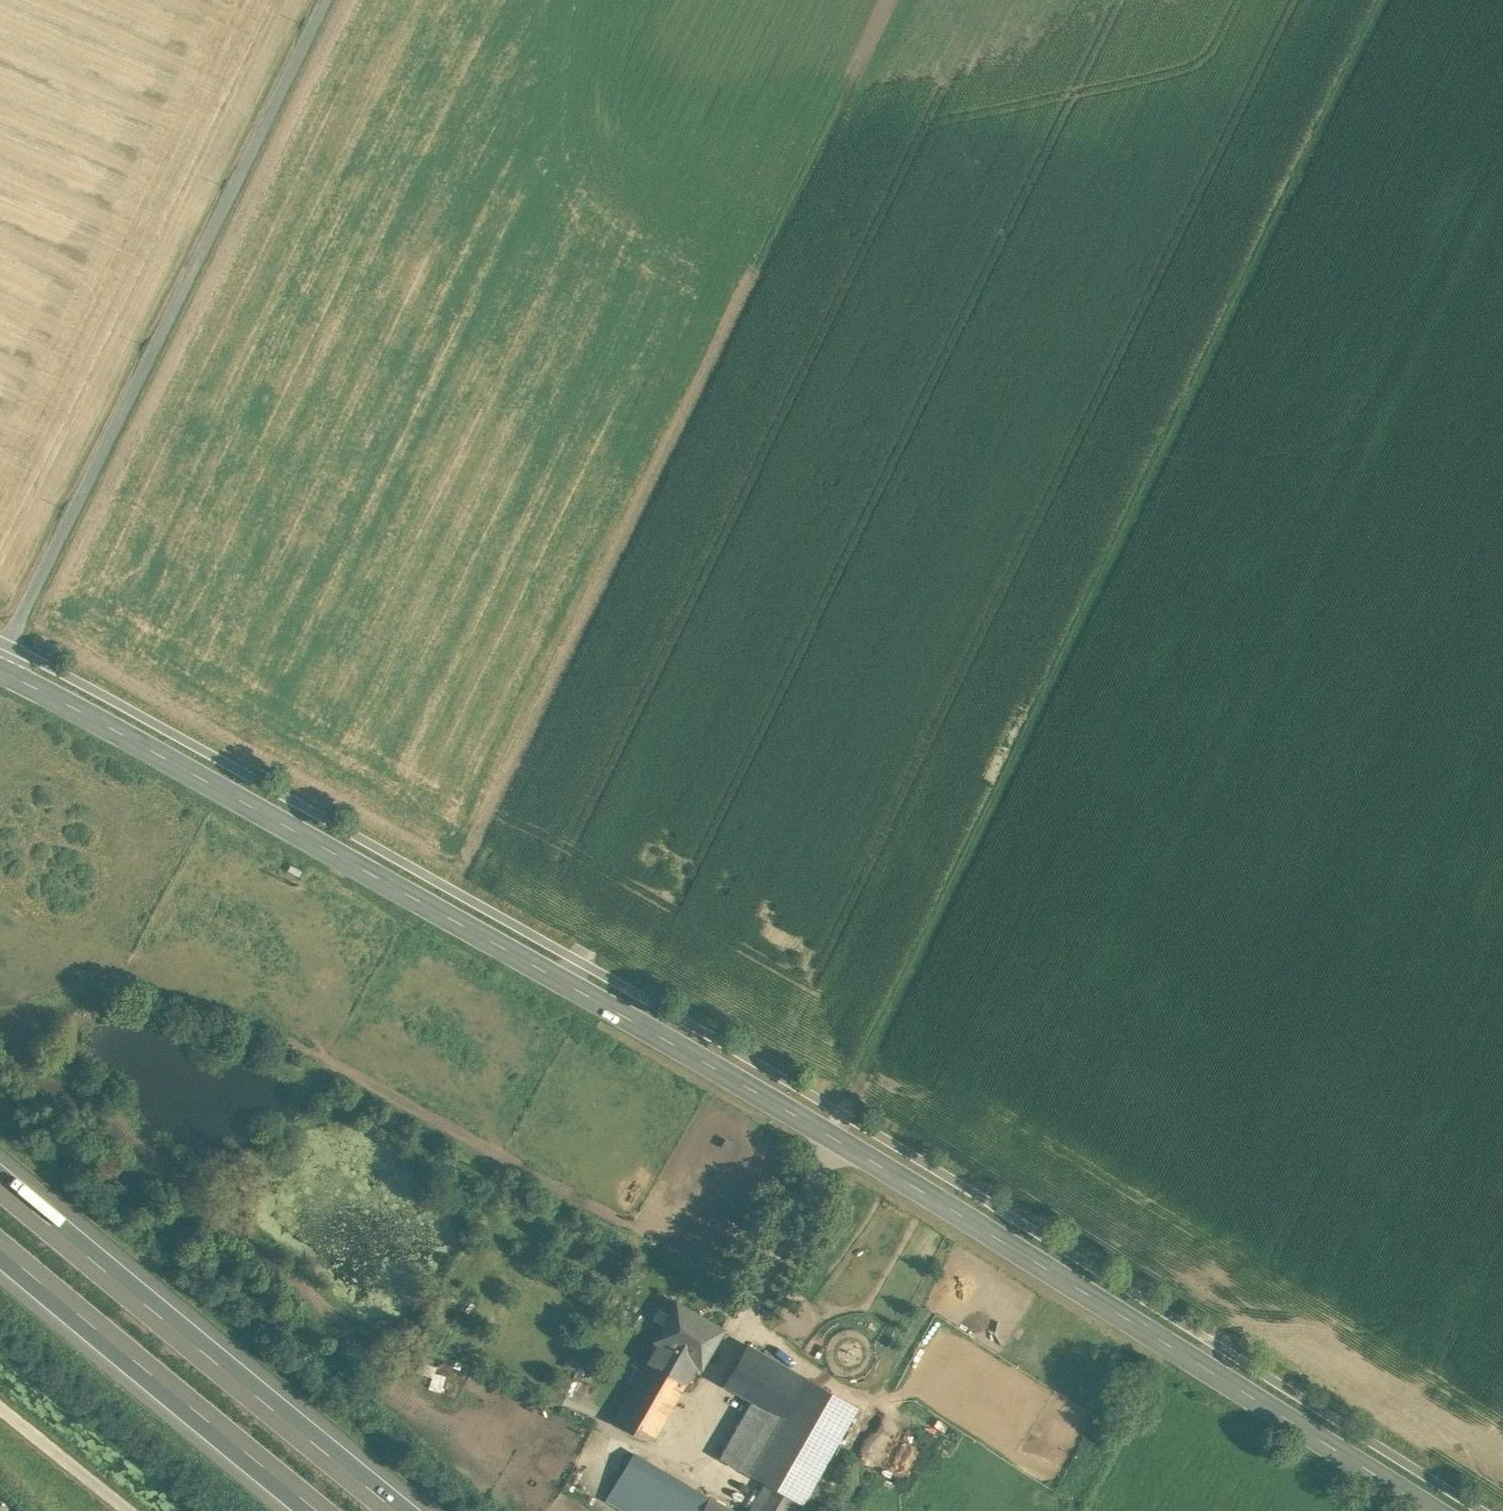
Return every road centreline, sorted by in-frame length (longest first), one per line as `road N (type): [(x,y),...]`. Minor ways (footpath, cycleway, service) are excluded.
road 1 (secondary): [(1438,1510),(828,1133),(0,669)]
road 2 (unclassified): [(324,0),(0,657)]
road 3 (motorway): [(396,1510),(0,1170)]
road 4 (motorway): [(0,1244),(323,1510)]
road 5 (unclassified): [(0,1409),(125,1510)]

